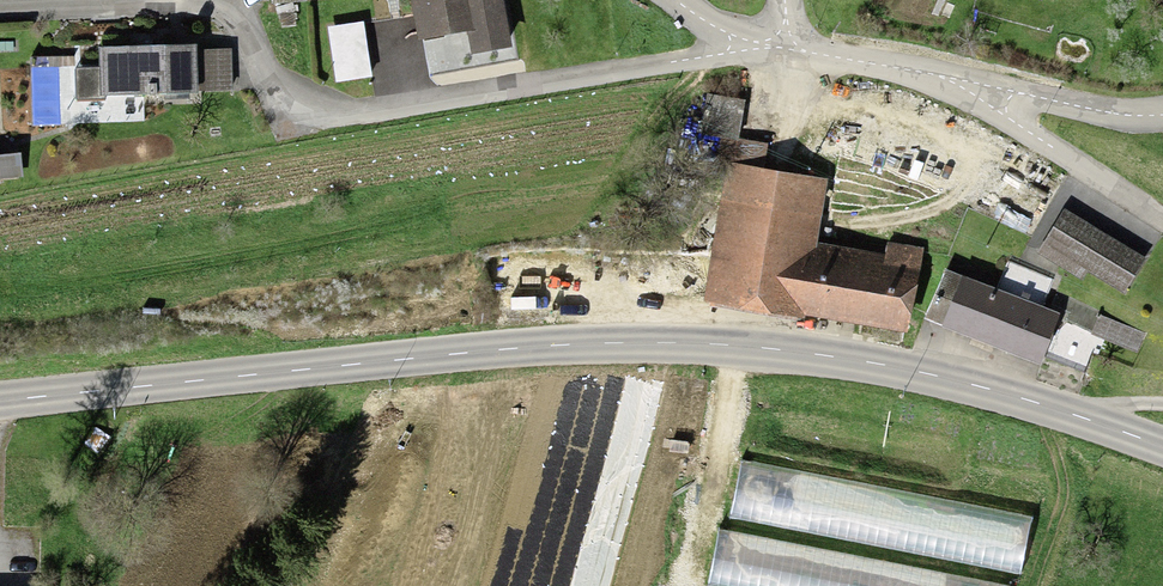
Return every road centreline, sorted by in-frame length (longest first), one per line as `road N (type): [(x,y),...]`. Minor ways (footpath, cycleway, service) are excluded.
road 1 (primary): [(1162,446),(917,371),(746,346),(634,341),(0,400)]
road 2 (residential): [(783,55),(349,122),(298,116),(264,87),(237,30),(215,12),(0,13)]
road 3 (residential): [(1162,227),(946,84)]
road 4 (residential): [(1162,119),(946,84)]
road 5 (residential): [(946,84),(783,55)]

